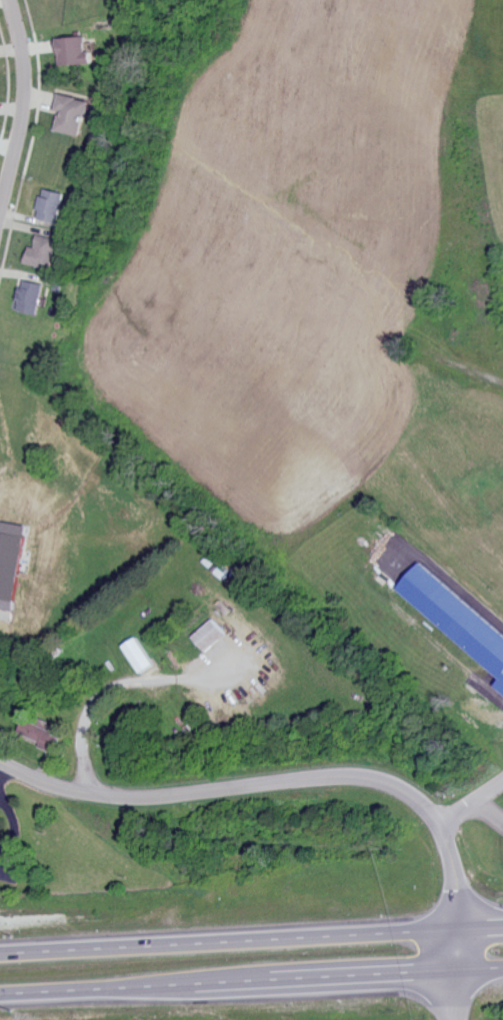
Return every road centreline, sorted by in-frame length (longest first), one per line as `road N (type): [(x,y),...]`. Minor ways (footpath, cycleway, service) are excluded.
road 1 (residential): [(0,760),(118,795),(330,776),(397,786),(429,811),(449,844),(463,894),(463,959)]
road 2 (trunk): [(502,925),(0,951)]
road 3 (trunk): [(0,995),(502,970)]
road 4 (residential): [(0,209),(24,82),(8,0)]

